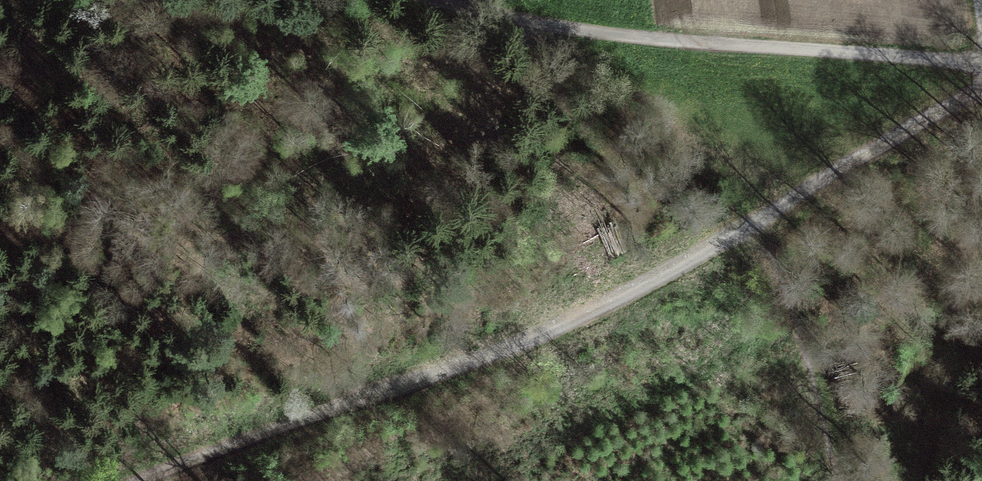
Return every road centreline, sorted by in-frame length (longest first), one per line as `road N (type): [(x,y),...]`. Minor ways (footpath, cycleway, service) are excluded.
road 1 (track): [(981,77),(771,217),(496,356),(290,419),(141,480)]
road 2 (track): [(441,0),(543,24),(981,66)]
road 3 (track): [(847,480),(771,217)]

